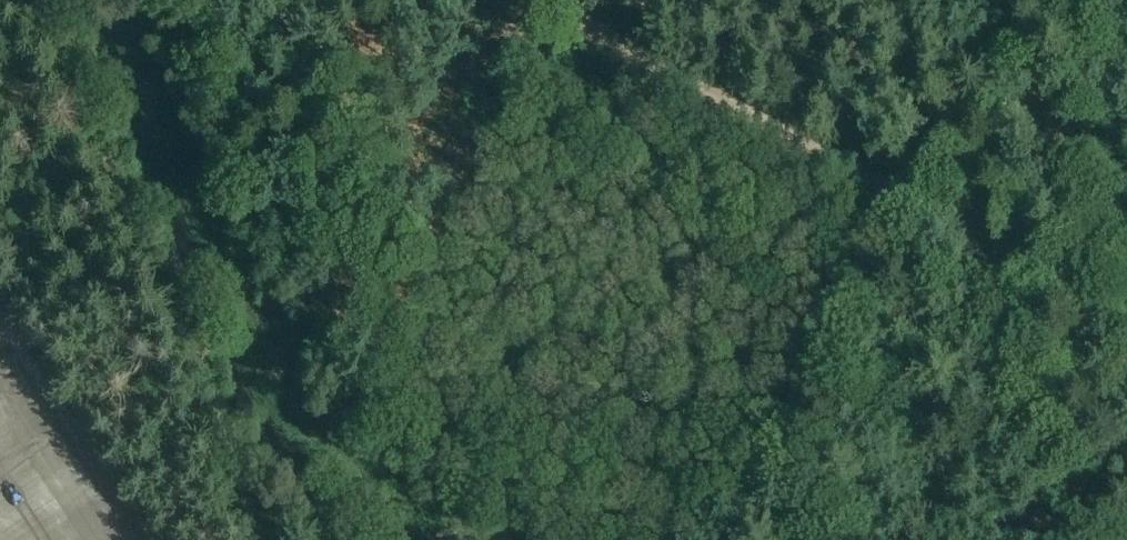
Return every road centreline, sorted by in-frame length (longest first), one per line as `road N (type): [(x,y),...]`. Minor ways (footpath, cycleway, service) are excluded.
road 1 (track): [(544,0),(1126,325)]

